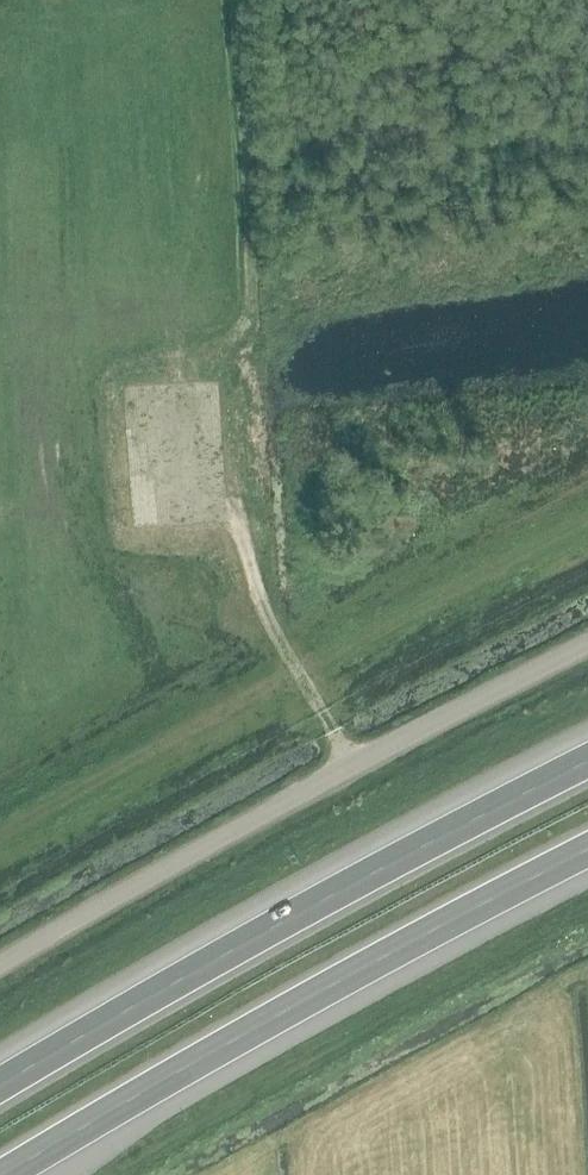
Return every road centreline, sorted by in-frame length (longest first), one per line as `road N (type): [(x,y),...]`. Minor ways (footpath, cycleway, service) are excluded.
road 1 (unclassified): [(587,644),(220,839),(0,974)]
road 2 (motorway): [(587,763),(281,924),(0,1087)]
road 3 (motorway): [(7,1174),(308,998),(587,851)]

